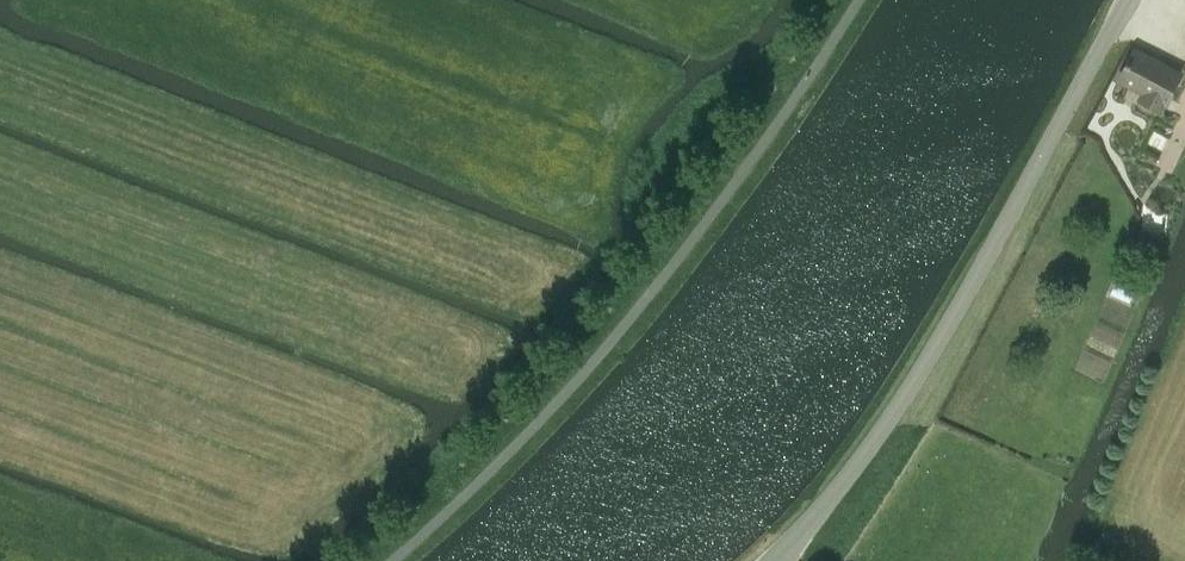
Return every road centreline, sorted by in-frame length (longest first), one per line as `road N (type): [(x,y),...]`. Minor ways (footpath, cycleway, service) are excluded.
road 1 (unclassified): [(775,560),(864,465),(1129,0)]

